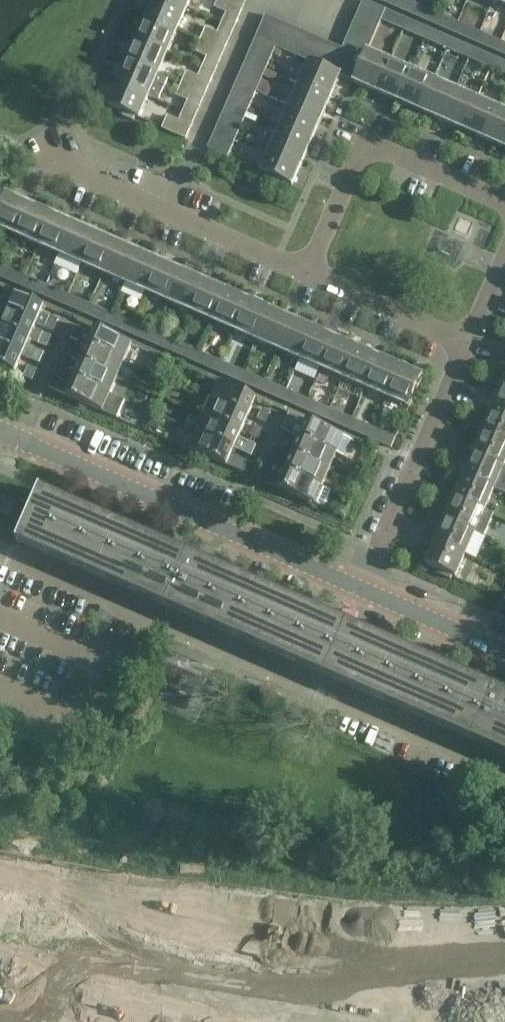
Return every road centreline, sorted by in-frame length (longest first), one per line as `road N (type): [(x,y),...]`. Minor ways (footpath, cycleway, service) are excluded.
road 1 (residential): [(361,588),(0,430)]
road 2 (unclassified): [(309,272),(19,143)]
road 3 (unclassified): [(309,272),(366,139),(504,199)]
road 4 (unclassified): [(361,588),(470,344)]
road 5 (unclassified): [(470,344),(309,272)]
road 6 (residential): [(504,651),(361,588)]

